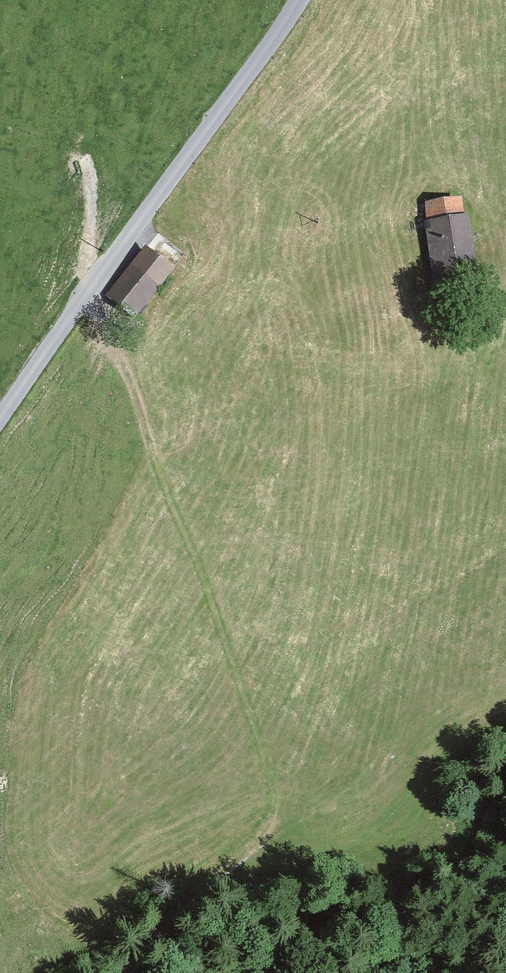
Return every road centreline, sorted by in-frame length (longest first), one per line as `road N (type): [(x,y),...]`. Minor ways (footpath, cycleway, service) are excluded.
road 1 (track): [(258,846),(270,808),(268,775),(229,634),(185,520),(156,467),(95,282)]
road 2 (unclassified): [(0,415),(301,0)]
road 3 (track): [(258,846),(122,972)]

